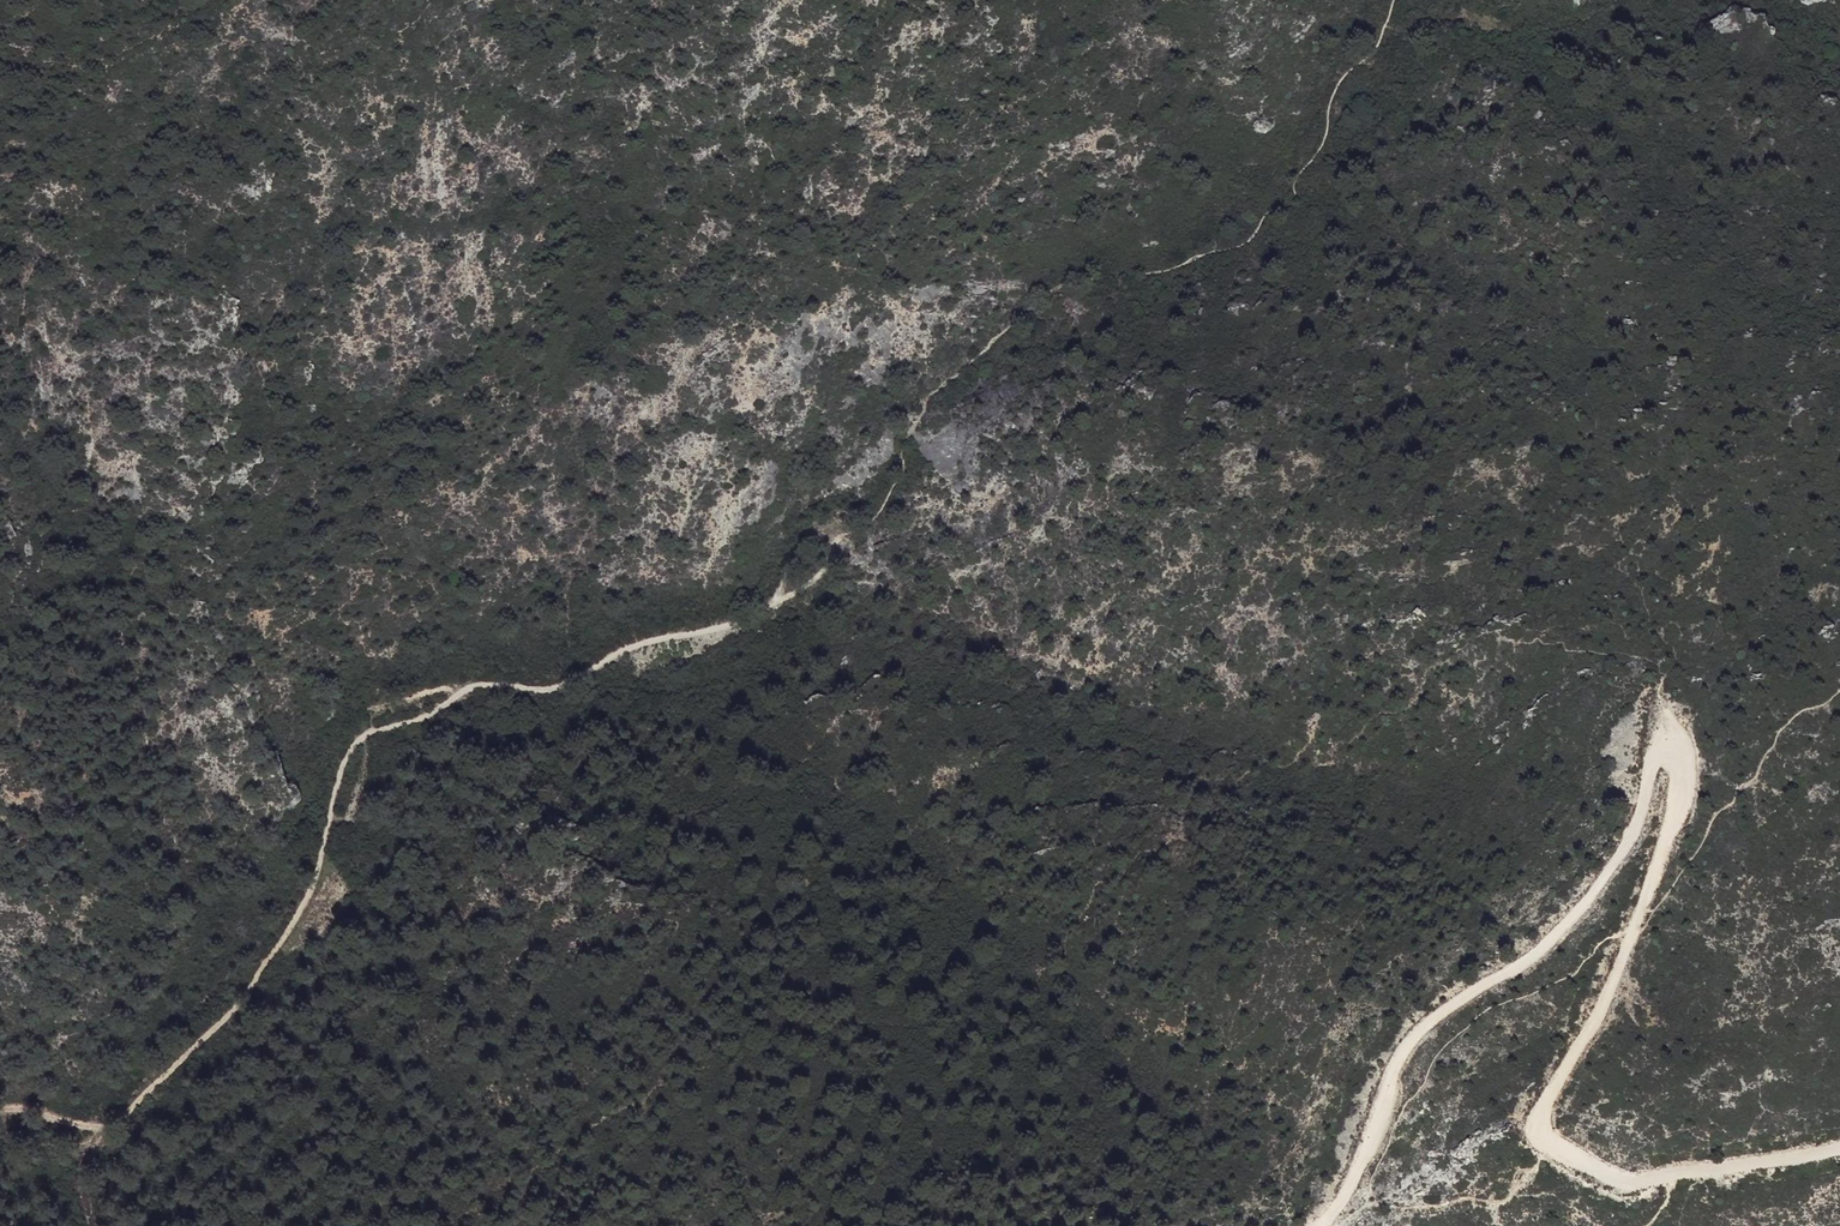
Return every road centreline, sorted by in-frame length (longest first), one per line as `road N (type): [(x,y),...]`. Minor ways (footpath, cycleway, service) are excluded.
road 1 (track): [(1319,1225),(1359,1163),(1392,1073),(1427,1022),(1541,949),(1632,837),(1664,738),(1679,748),(1684,773),(1668,837),(1638,925),(1542,1109),(1542,1127),(1550,1146),(1618,1182),(1839,1147)]
road 2 (track): [(0,1105),(55,1118),(137,1119),(274,953),(324,863),(342,772),(366,737),(419,720),(478,681),(565,683),(628,649),(723,629),(761,609)]

